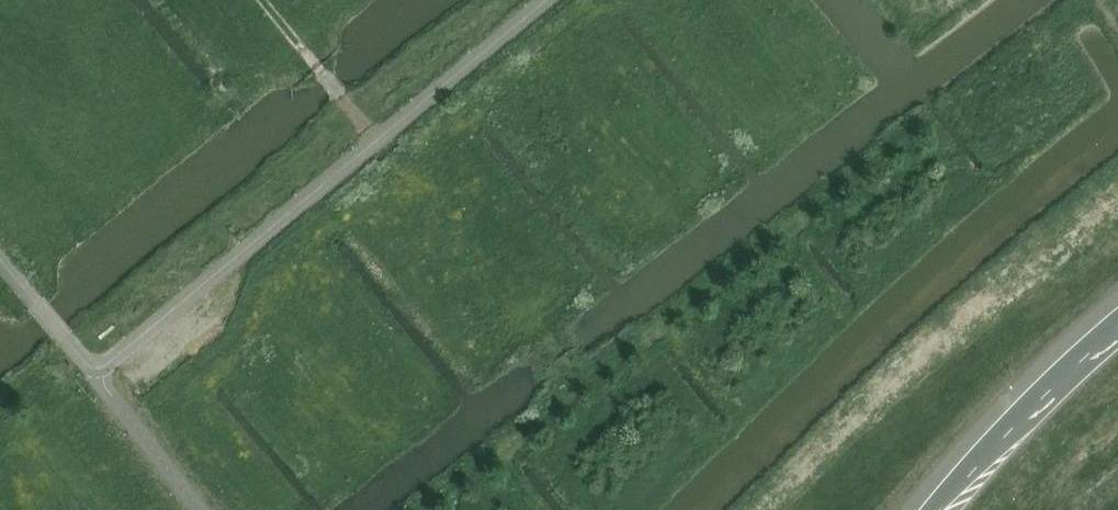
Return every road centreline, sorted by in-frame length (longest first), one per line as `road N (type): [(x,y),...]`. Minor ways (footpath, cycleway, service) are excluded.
road 1 (motorway): [(1117,330),(937,509)]
road 2 (track): [(377,140),(262,0)]

